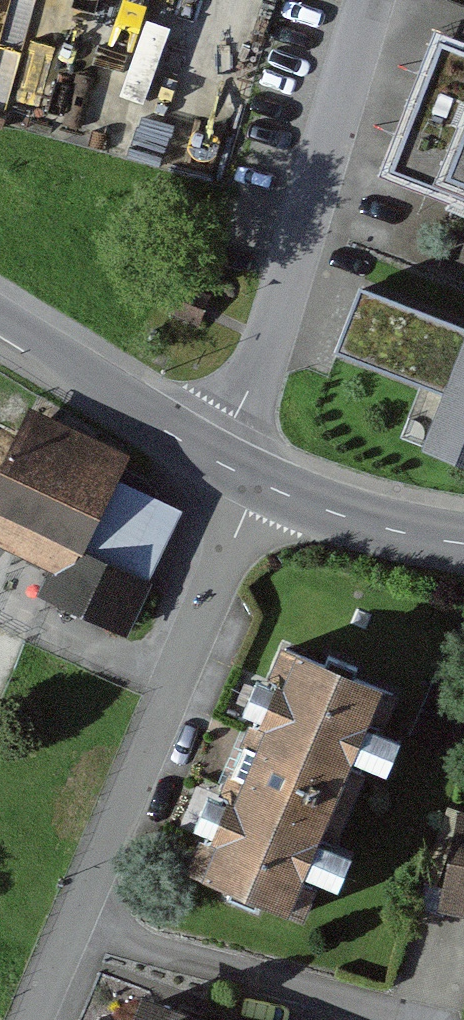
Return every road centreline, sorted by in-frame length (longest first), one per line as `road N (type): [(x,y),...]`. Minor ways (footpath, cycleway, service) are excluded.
road 1 (unclassified): [(216,457),(233,428),(364,0)]
road 2 (unclassified): [(85,918),(261,480)]
road 3 (residential): [(85,918),(411,1019)]
road 4 (tertiary): [(0,324),(216,457)]
road 5 (tertiary): [(261,480),(340,510),(463,538)]

